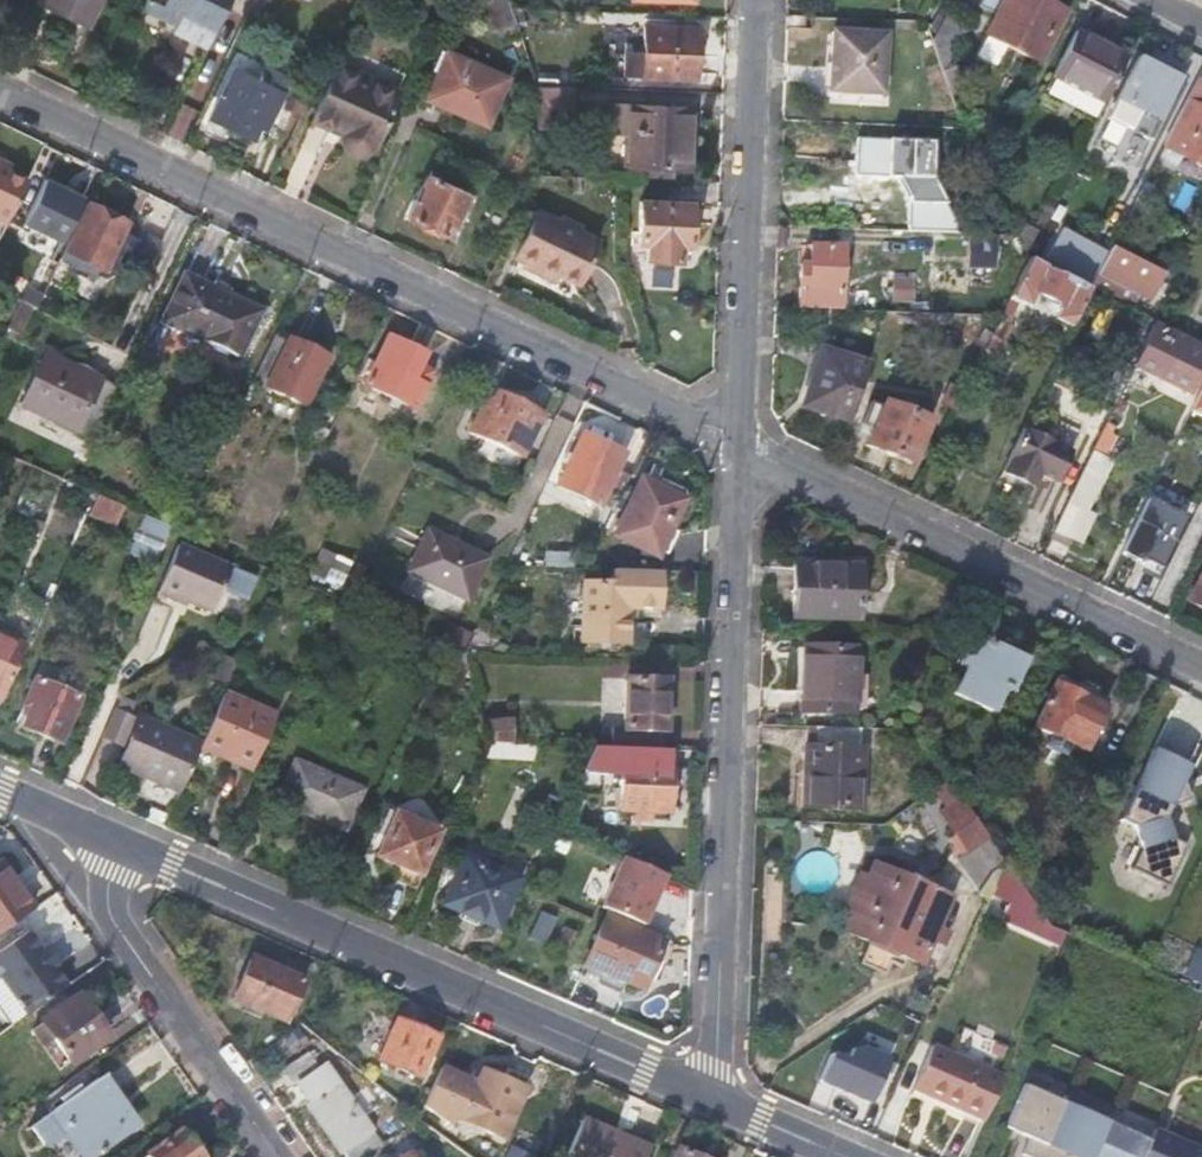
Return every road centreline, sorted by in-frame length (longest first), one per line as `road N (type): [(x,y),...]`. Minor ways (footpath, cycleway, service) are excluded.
road 1 (residential): [(0,90),(738,441)]
road 2 (residential): [(717,1102),(108,838)]
road 3 (residential): [(738,441),(717,1102)]
road 4 (residential): [(738,441),(1201,666)]
road 5 (residential): [(754,0),(738,441)]
road 6 (residential): [(277,1156),(109,916),(108,838)]
road 7 (residential): [(843,1156),(717,1102)]

